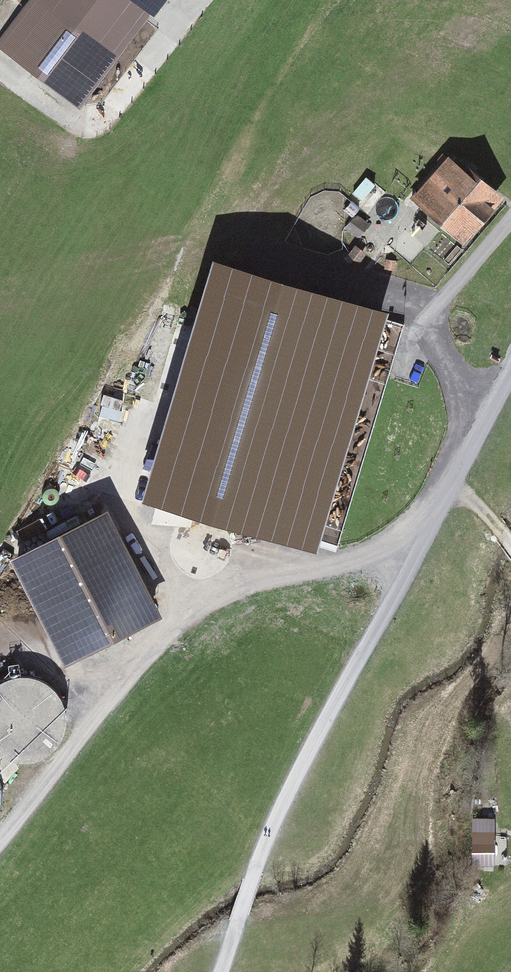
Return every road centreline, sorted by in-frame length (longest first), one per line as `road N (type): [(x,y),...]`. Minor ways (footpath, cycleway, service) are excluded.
road 1 (track): [(224,971),(306,767),(510,371)]
road 2 (track): [(0,847),(218,590),(329,562),(355,538),(373,488),(375,444)]
road 3 (track): [(375,444),(391,364),(510,225)]

